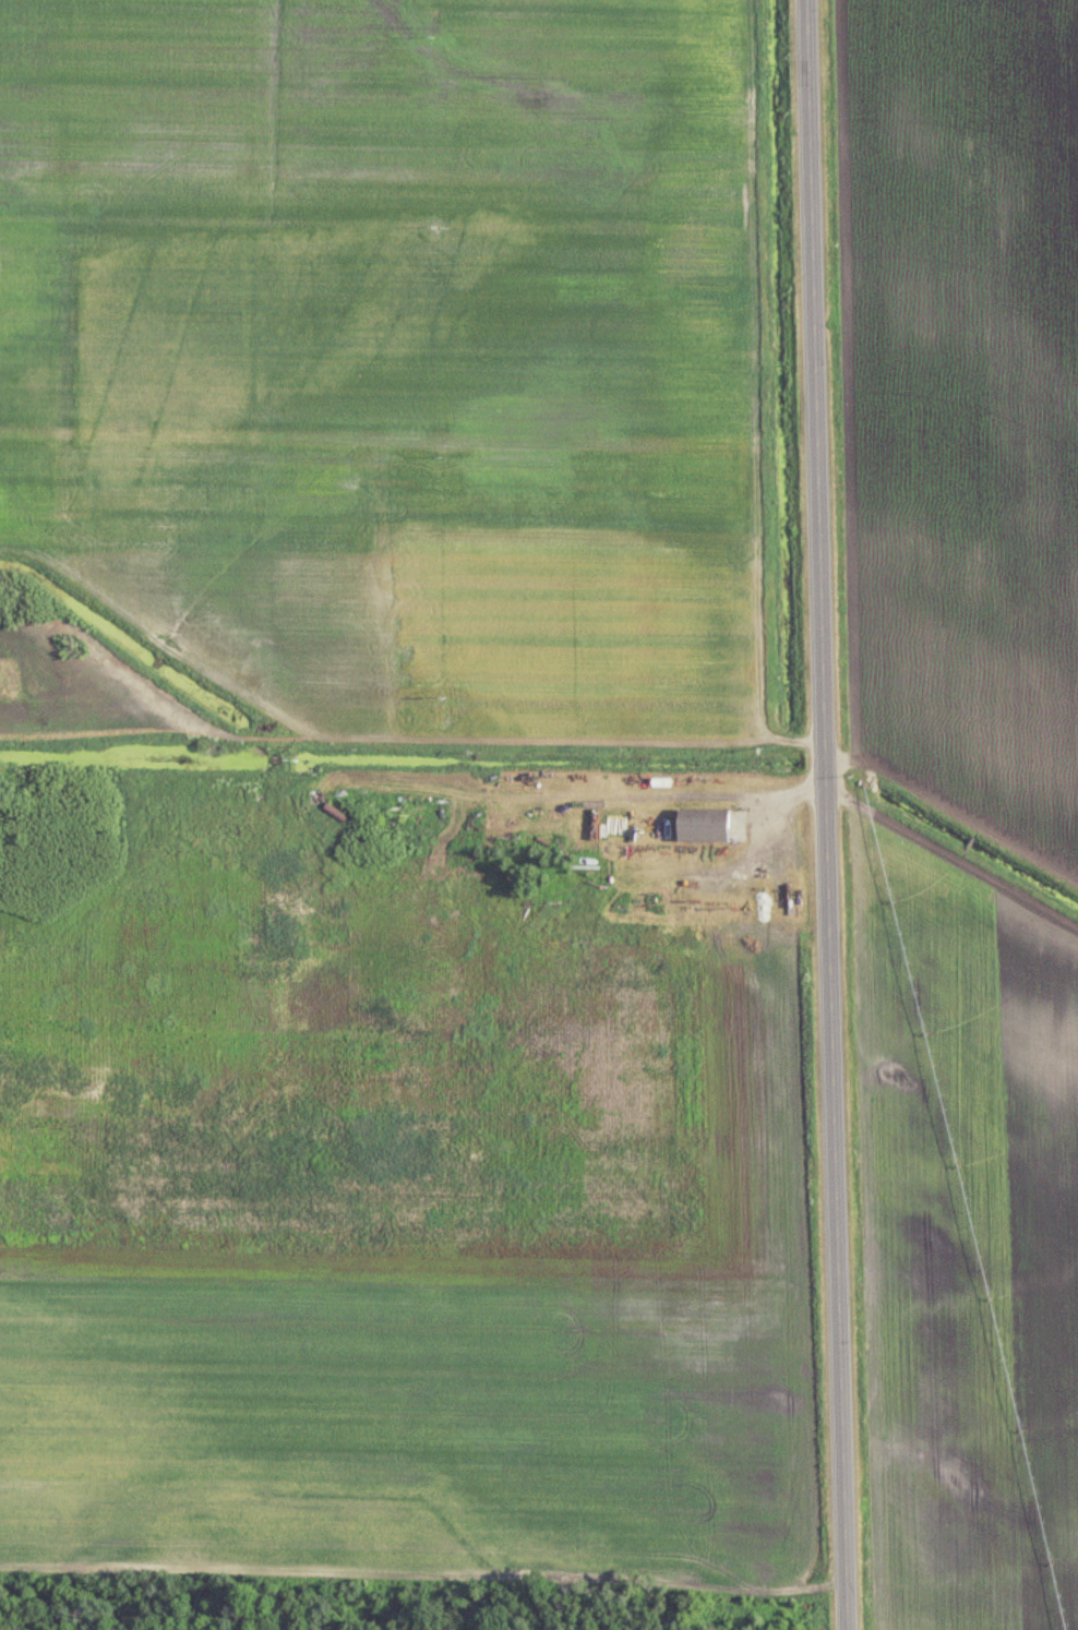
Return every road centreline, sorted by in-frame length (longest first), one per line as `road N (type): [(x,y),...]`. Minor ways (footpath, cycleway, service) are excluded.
road 1 (tertiary): [(848,1629),(811,0)]

